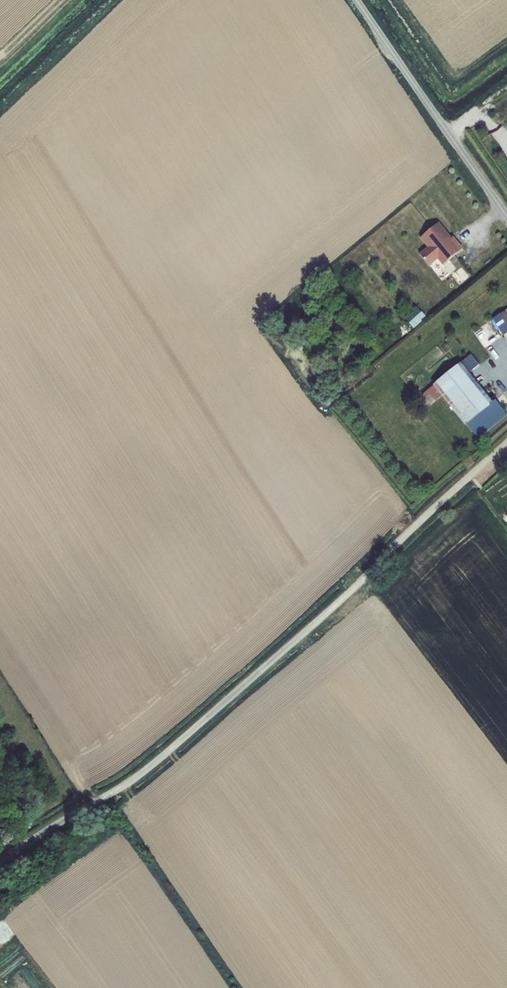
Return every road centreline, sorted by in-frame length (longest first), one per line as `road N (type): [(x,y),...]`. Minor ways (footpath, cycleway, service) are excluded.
road 1 (unclassified): [(0,862),(155,764),(506,444)]
road 2 (unclassified): [(355,0),(506,218)]

